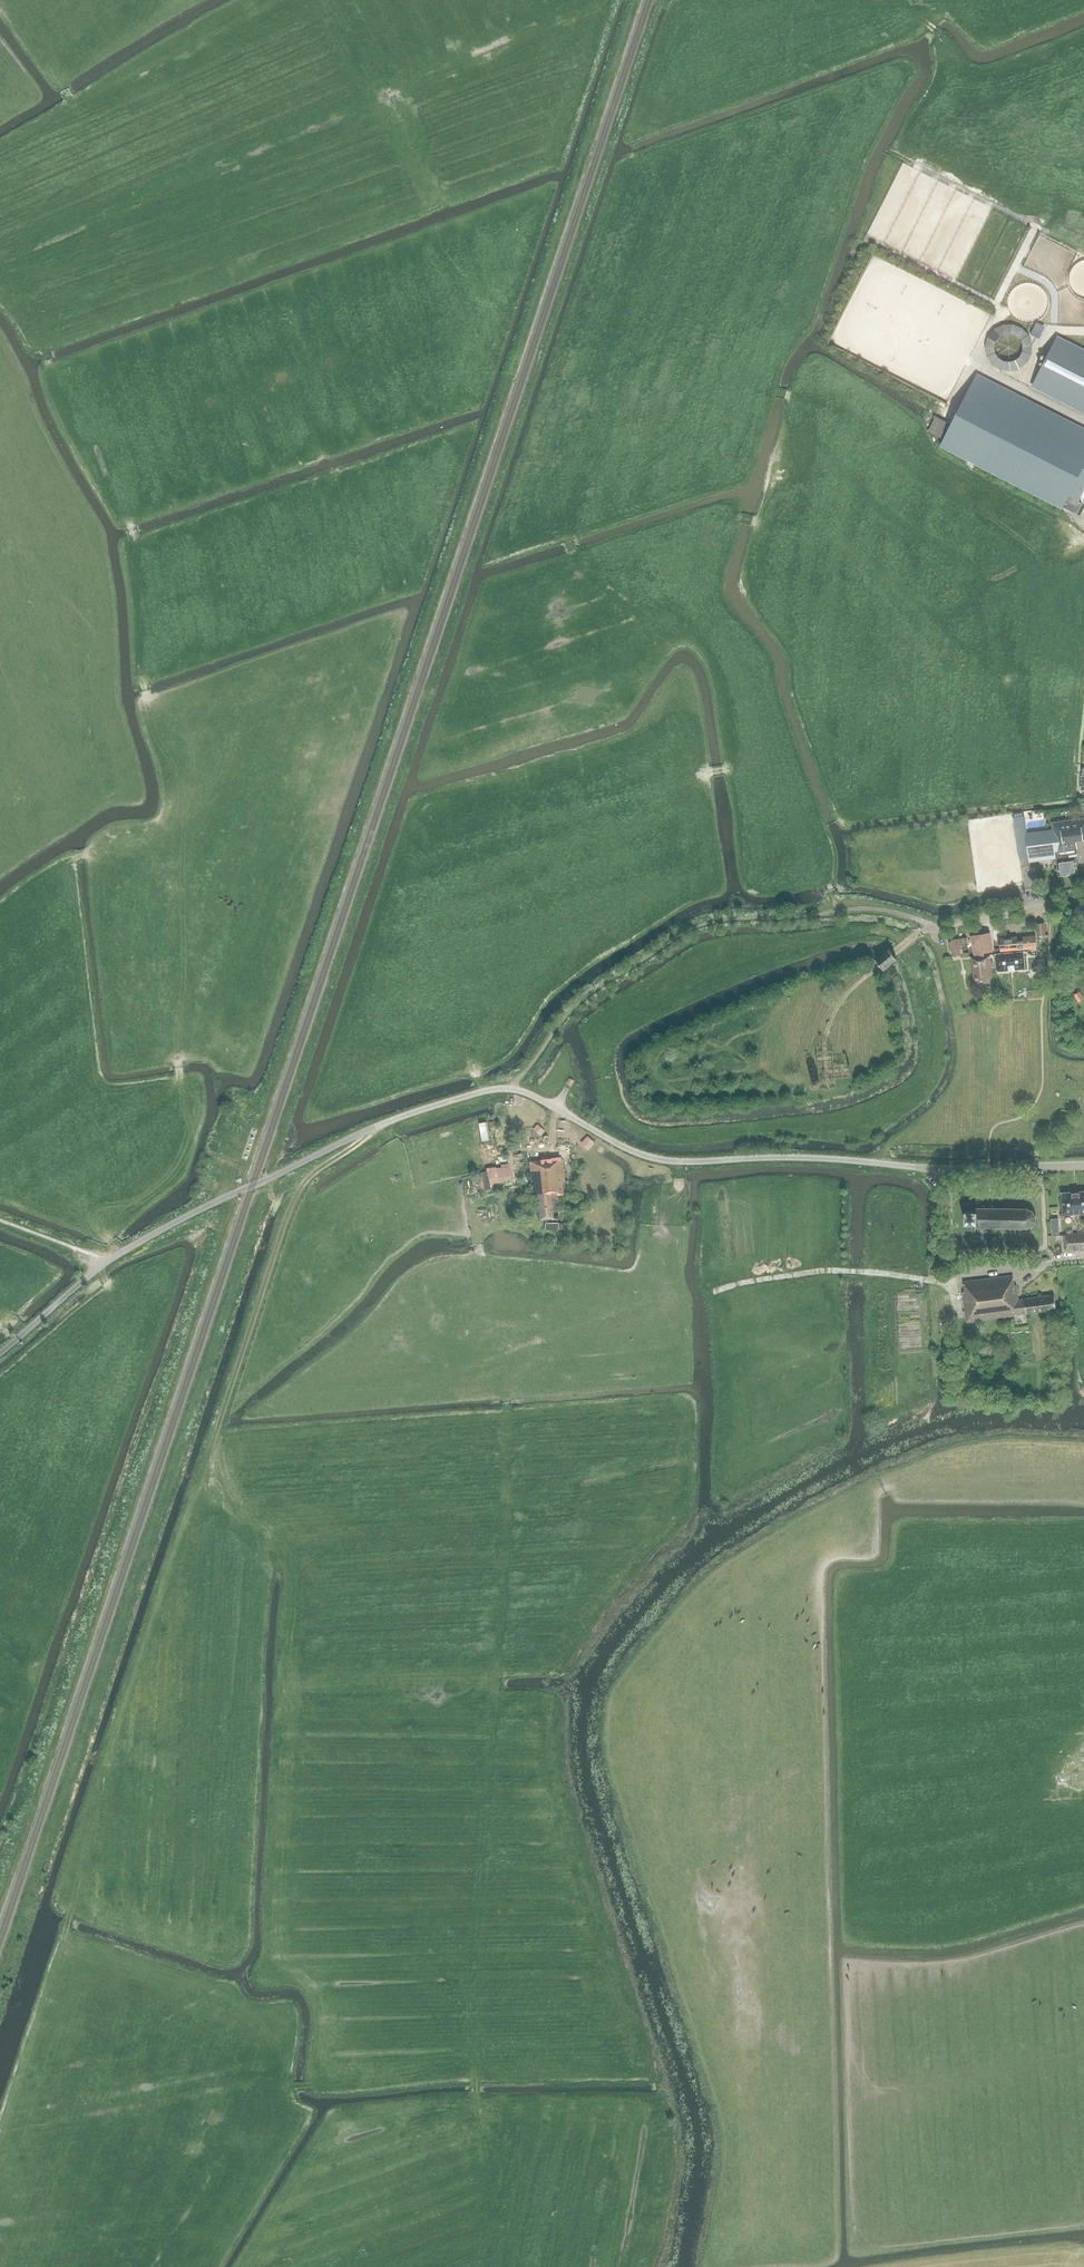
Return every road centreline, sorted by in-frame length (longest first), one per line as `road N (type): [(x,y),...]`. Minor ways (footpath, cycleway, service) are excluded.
road 1 (track): [(715,1291),(833,1270),(954,1289)]

